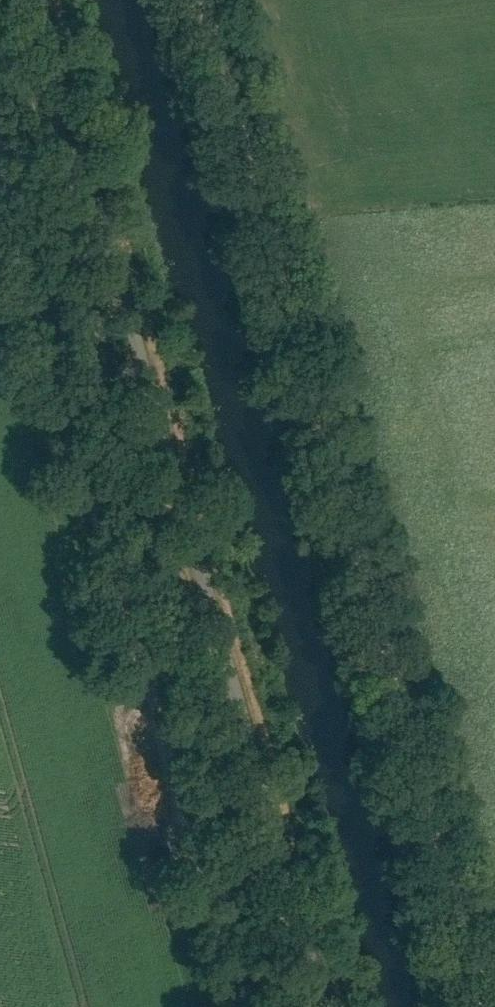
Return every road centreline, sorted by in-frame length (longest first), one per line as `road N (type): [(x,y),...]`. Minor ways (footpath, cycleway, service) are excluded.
road 1 (unclassified): [(38,0),(322,1006)]
road 2 (track): [(485,1006),(203,0)]
road 3 (track): [(0,165),(236,1006)]

